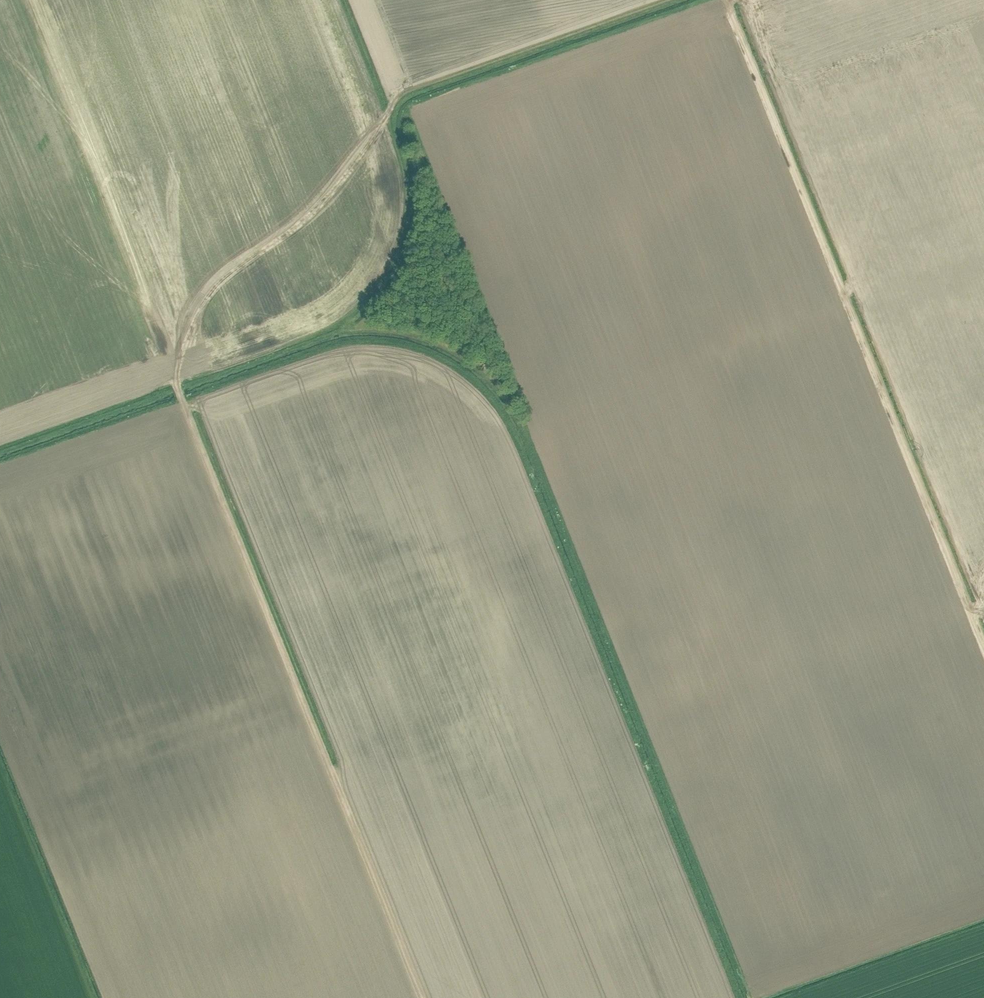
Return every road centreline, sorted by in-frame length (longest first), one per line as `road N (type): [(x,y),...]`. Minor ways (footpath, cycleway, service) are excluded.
road 1 (track): [(983,643),(726,0)]
road 2 (track): [(421,997),(179,390)]

